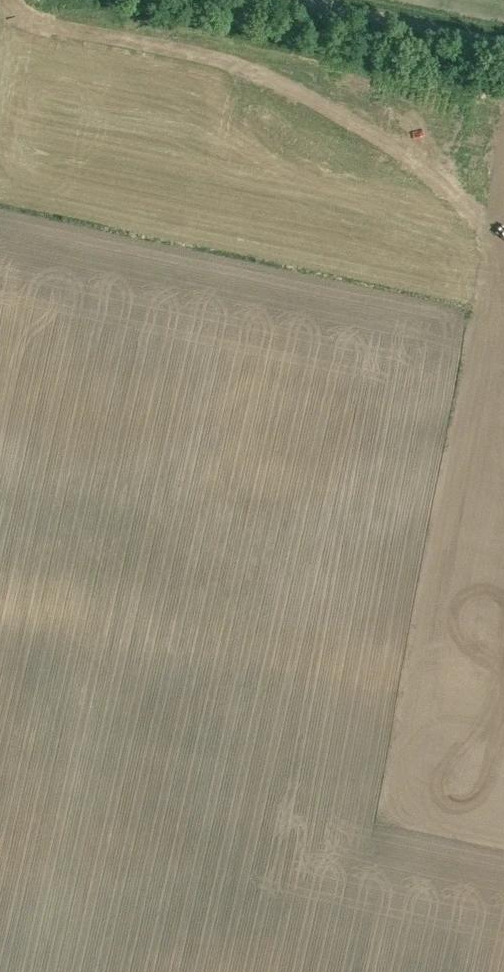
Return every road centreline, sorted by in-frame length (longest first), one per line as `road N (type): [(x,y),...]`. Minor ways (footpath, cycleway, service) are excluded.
road 1 (unclassified): [(282,0),(503,48)]

